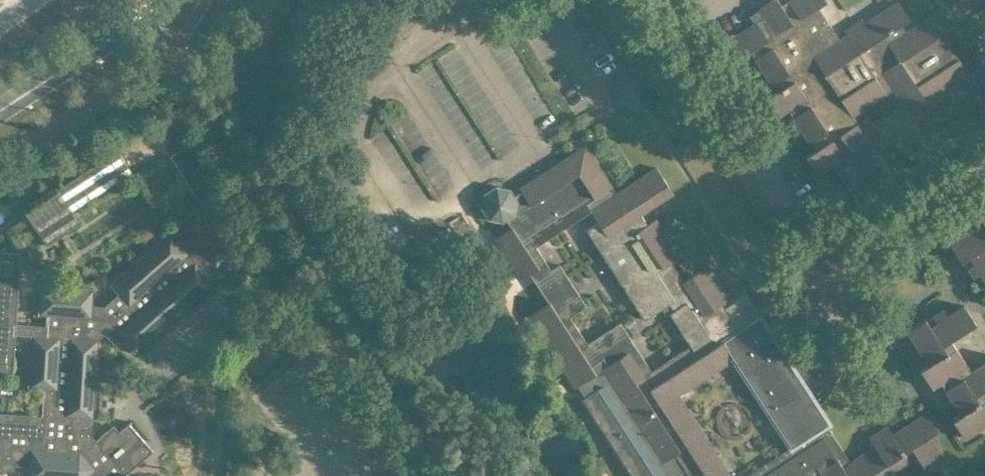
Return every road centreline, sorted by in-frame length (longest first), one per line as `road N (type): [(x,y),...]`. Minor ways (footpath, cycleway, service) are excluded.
road 1 (unclassified): [(0,112),(176,0)]

